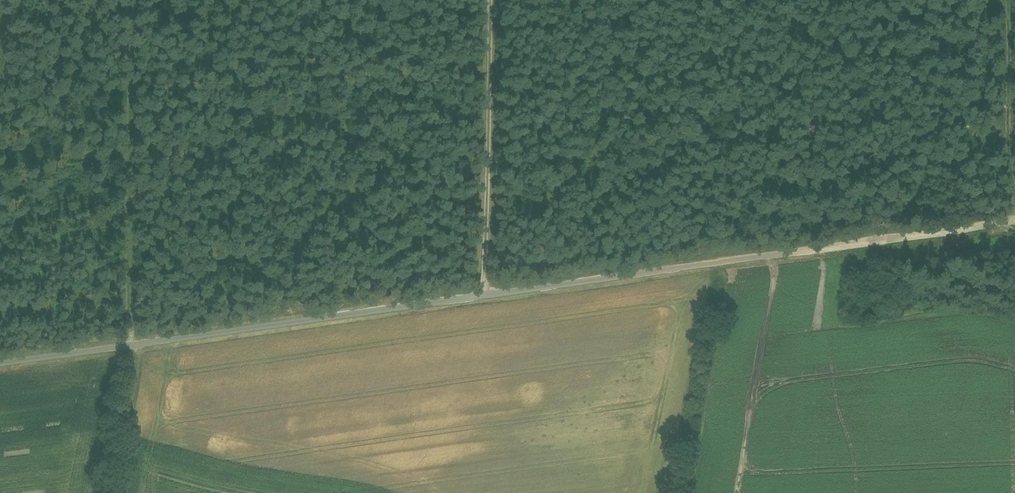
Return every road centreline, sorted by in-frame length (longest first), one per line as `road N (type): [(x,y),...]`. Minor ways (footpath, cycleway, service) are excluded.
road 1 (track): [(0,363),(1014,215)]
road 2 (track): [(485,293),(493,0)]
road 3 (track): [(113,492),(144,342)]

